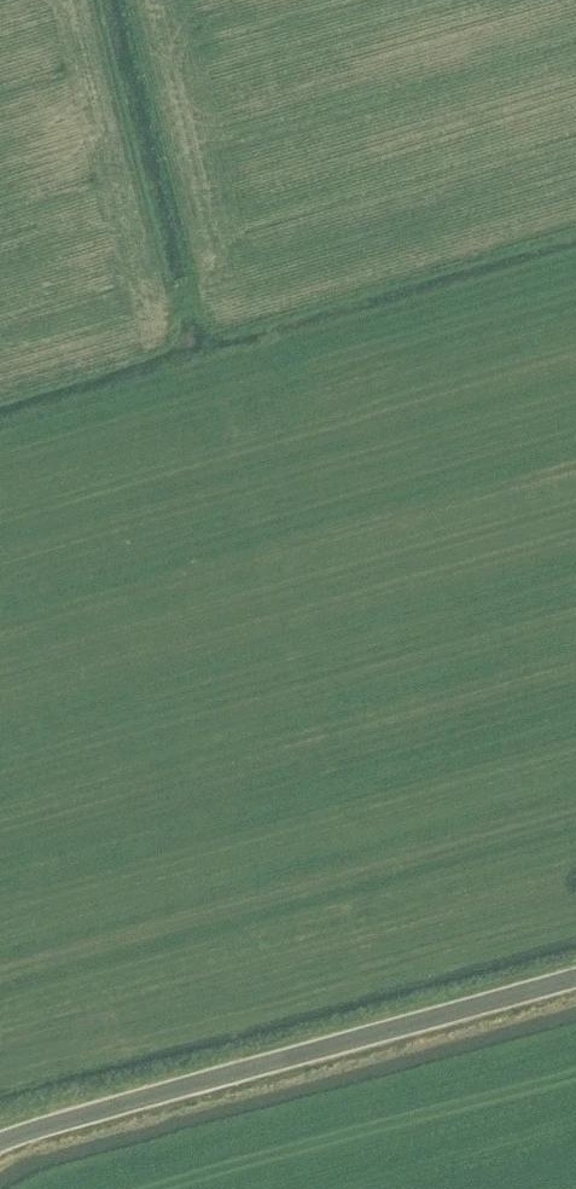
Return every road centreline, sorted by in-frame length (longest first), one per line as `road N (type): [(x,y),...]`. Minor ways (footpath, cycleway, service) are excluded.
road 1 (unclassified): [(0,1146),(575,982)]

